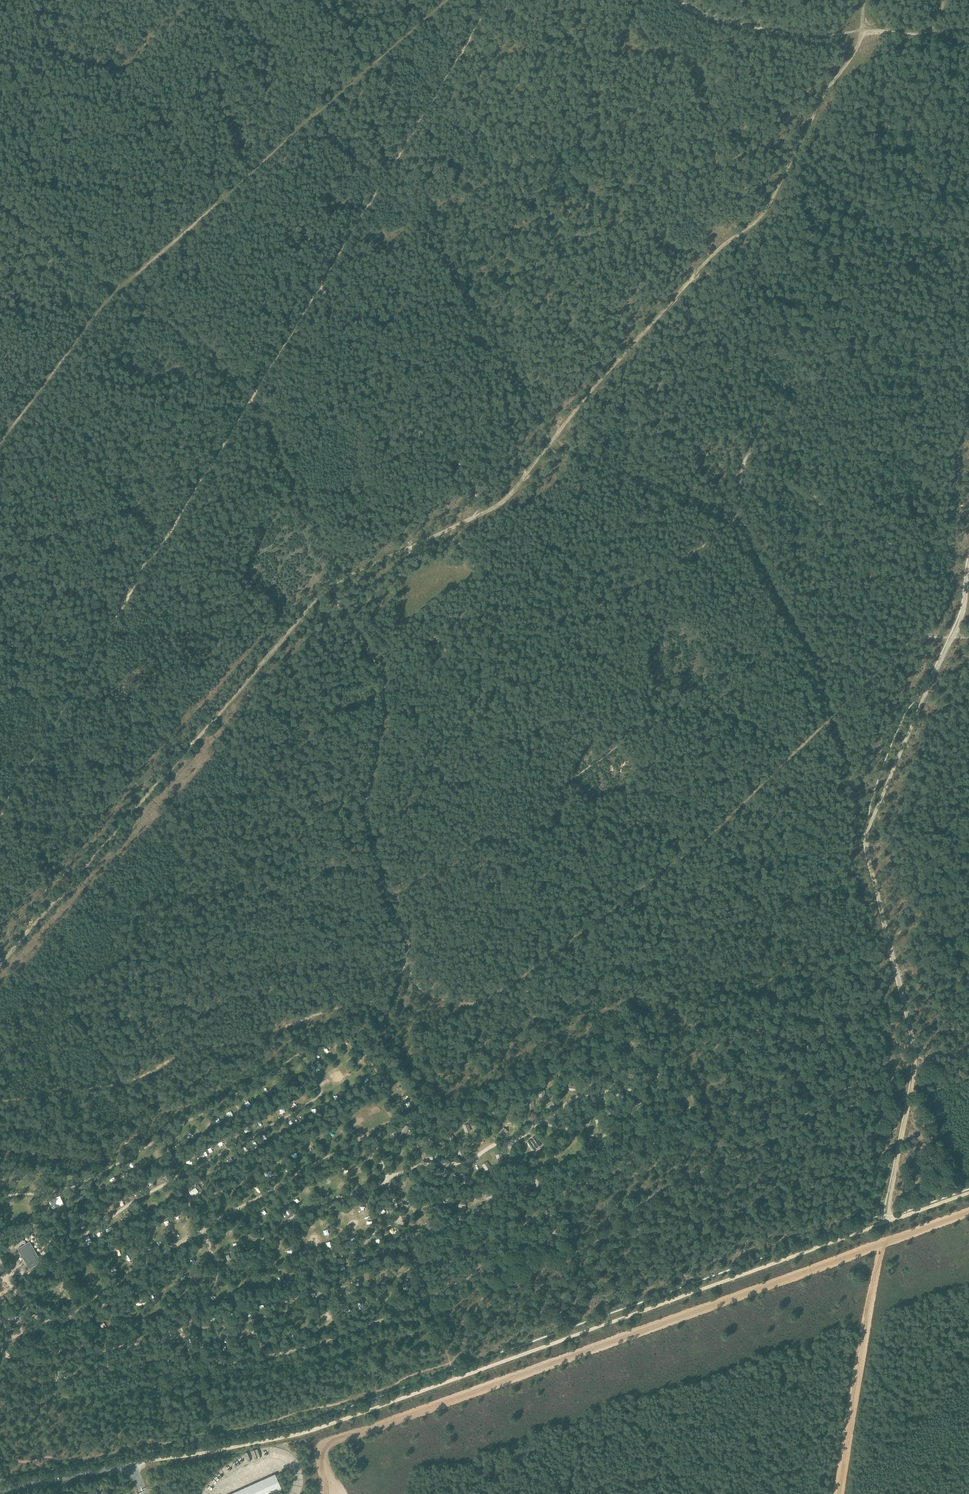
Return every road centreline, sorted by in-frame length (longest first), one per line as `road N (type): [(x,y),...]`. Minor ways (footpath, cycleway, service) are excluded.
road 1 (track): [(0,961),(328,587),(497,501),(523,480),(565,419),(712,253),(780,196),(860,39),(865,0)]
road 2 (track): [(831,717),(704,840),(492,995),(398,1030),(388,1011),(336,1011),(186,1051),(140,1079),(0,1101)]
road 3 (track): [(132,1465),(313,1430),(886,1222)]
road 4 (track): [(323,1493),(320,1456),(339,1437),(968,1212)]
road 5 (track): [(447,0),(118,290),(0,445)]
road 6 (track): [(328,587),(263,414),(184,338),(0,203)]
road 7 (track): [(328,587),(384,683),(365,811),(407,972),(421,988),(468,1003)]
road 8 (track): [(601,1135),(540,1127),(466,1162),(418,1166),(279,1226),(262,1242),(259,1266),(217,1269)]
road 9 (track): [(6,1276),(37,1273),(129,1205),(320,1096),(299,1053)]
road 10 (track): [(175,1181),(218,1273),(181,1336),(91,1345),(77,1321),(39,1315),(6,1276)]
road 11 (track): [(68,1315),(137,1266),(391,1122)]
road 12 (track): [(389,899),(580,776),(668,705)]
road 13 (track): [(880,1244),(838,1493)]
road 14 (track): [(0,1197),(73,1186),(156,1141),(177,1167),(175,1181)]
road 15 (track): [(156,1141),(299,1053)]
road 16 (track): [(416,1266),(370,1134)]
road 17 (unclassified): [(0,1490),(132,1465)]

